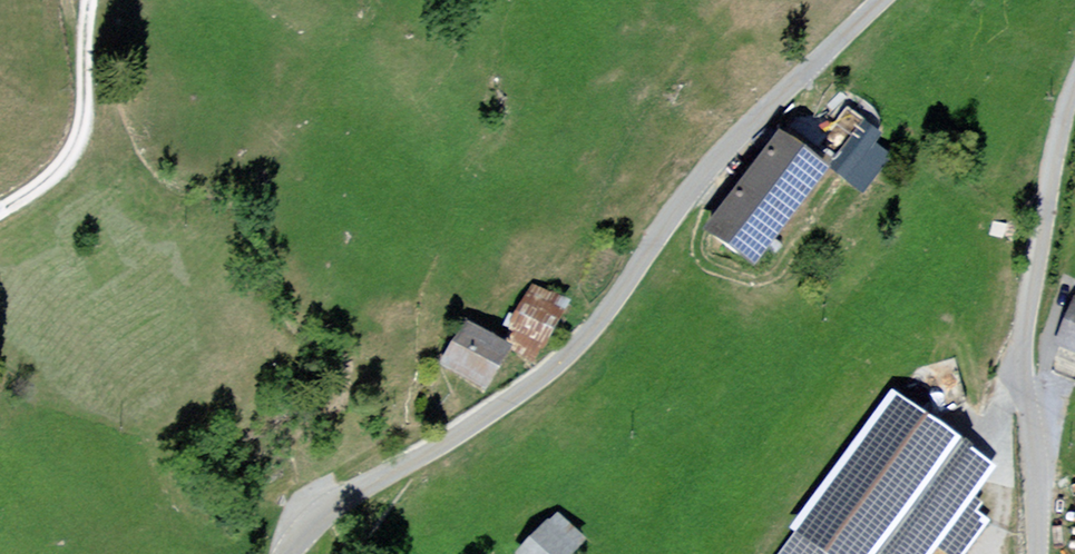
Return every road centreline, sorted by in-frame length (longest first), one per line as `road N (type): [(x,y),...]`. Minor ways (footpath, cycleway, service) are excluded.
road 1 (residential): [(289,553),(328,507),(488,417),(578,350),(736,136),(877,0)]
road 2 (residential): [(1074,79),(1039,187),(1018,334),(1039,553)]
road 3 (track): [(0,211),(58,171),(79,138),(85,43)]

